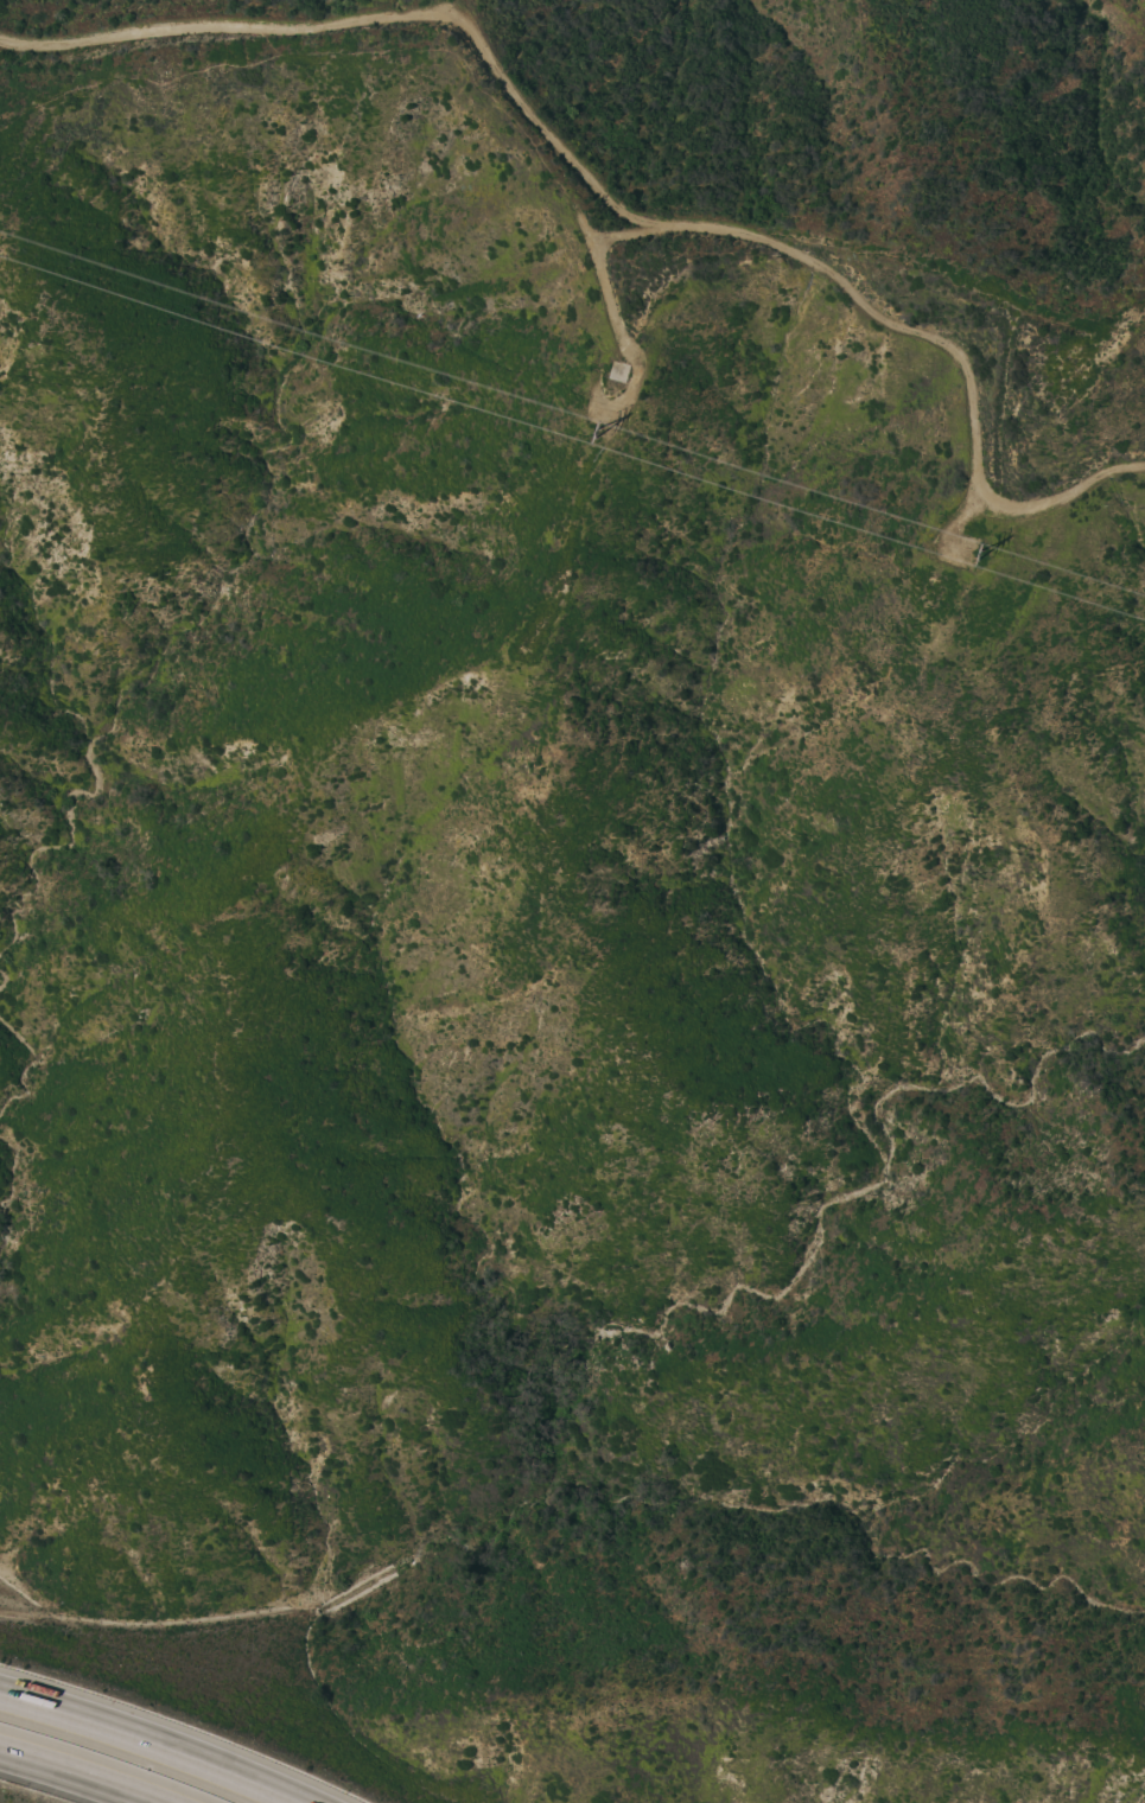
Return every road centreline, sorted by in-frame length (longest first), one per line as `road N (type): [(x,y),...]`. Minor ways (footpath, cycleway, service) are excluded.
road 1 (track): [(1144,465),(1109,470),(1045,504),(1020,509),(987,499),(974,471),(963,365),(950,348),(888,324),(790,253),(617,210),(454,18),(0,39)]
road 2 (motorway): [(299,1802),(0,1694)]
road 3 (track): [(609,434),(636,378),(597,254),(608,237),(675,225)]
road 4 (motorway): [(0,1753),(152,1802)]

